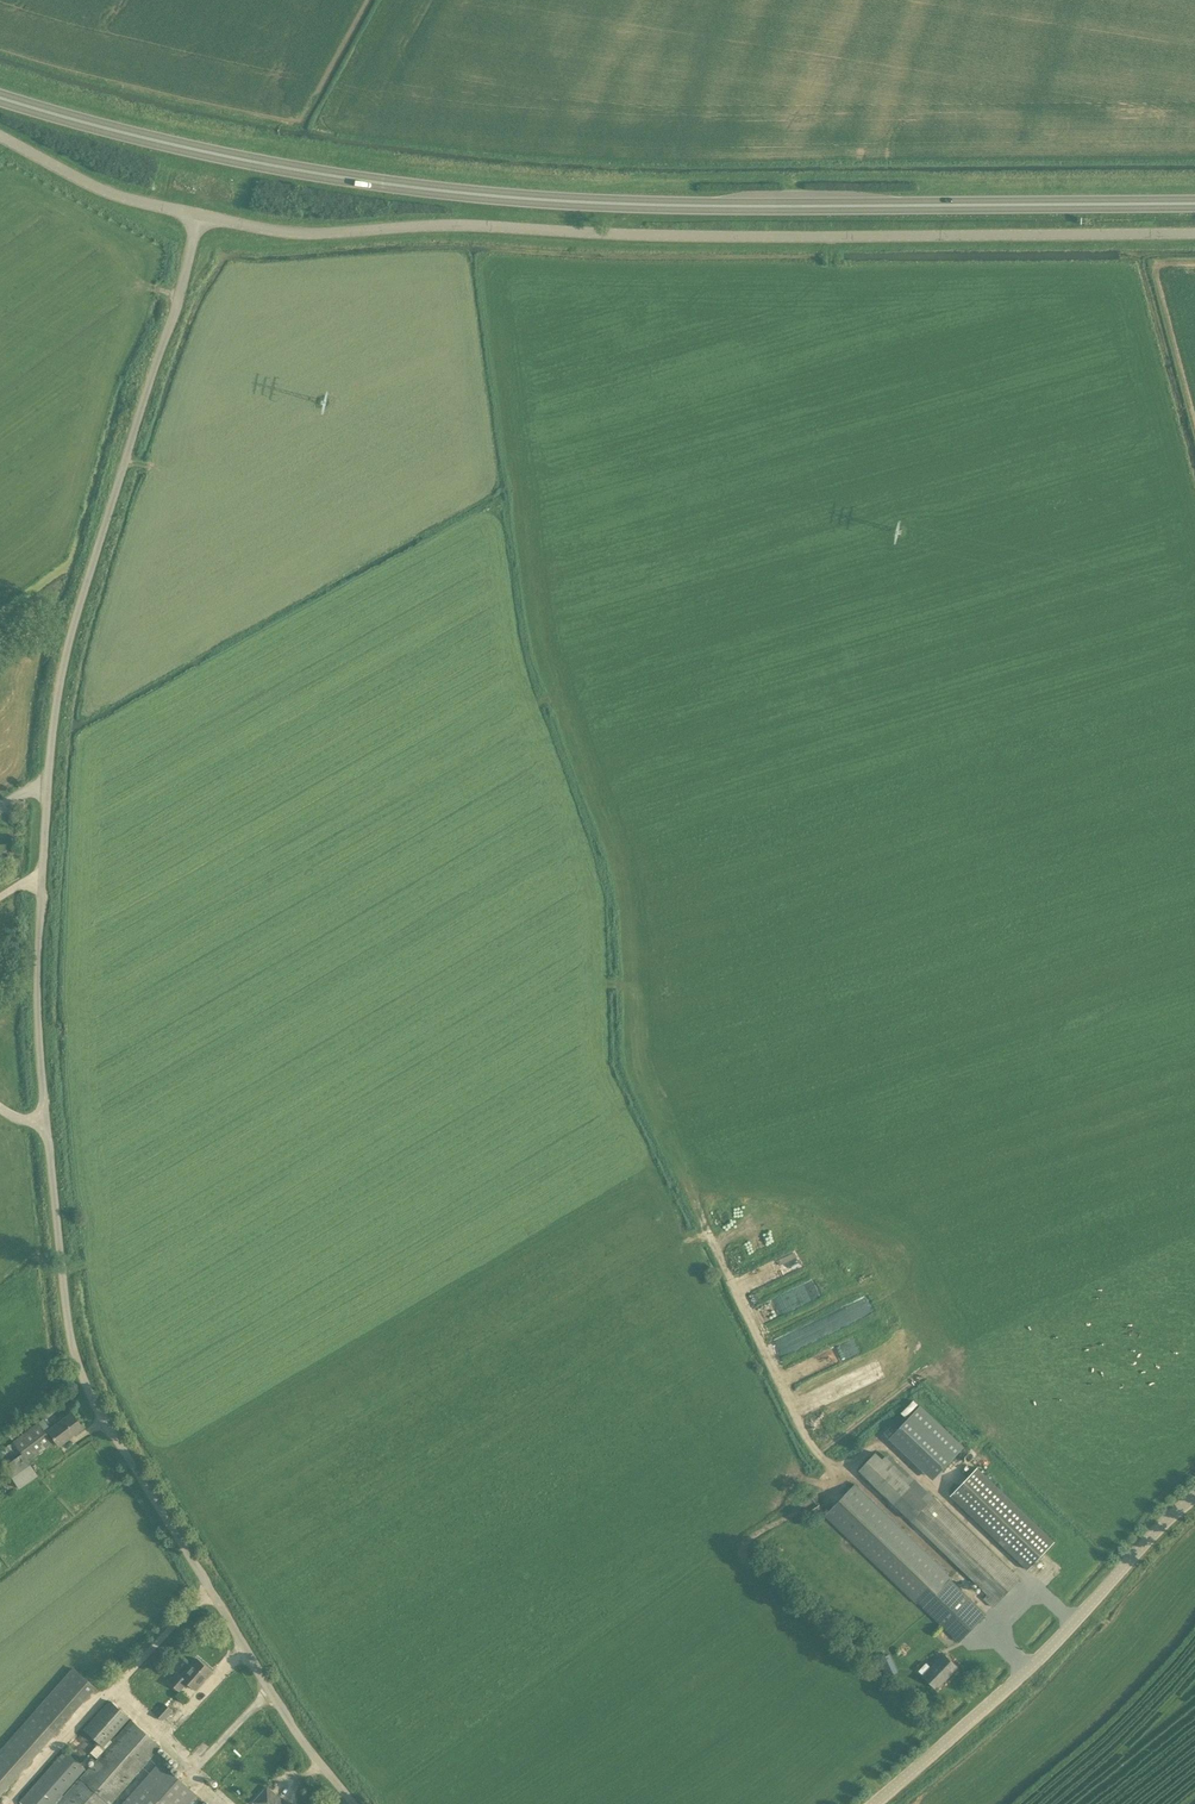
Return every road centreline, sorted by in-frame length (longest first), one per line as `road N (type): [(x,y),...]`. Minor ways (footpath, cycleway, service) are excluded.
road 1 (unclassified): [(353,1803),(84,1395),(63,1323),(49,1217),(33,939),(56,701),(196,214)]
road 2 (trunk): [(1194,203),(604,203),(458,193),(219,154),(0,96)]
road 3 (unclassified): [(1194,234),(301,231),(196,214)]
road 4 (unclassified): [(851,1803),(970,1711),(1194,1484)]
road 5 (unclassified): [(196,214),(108,192),(0,136)]
road 6 (track): [(363,0),(294,119)]

